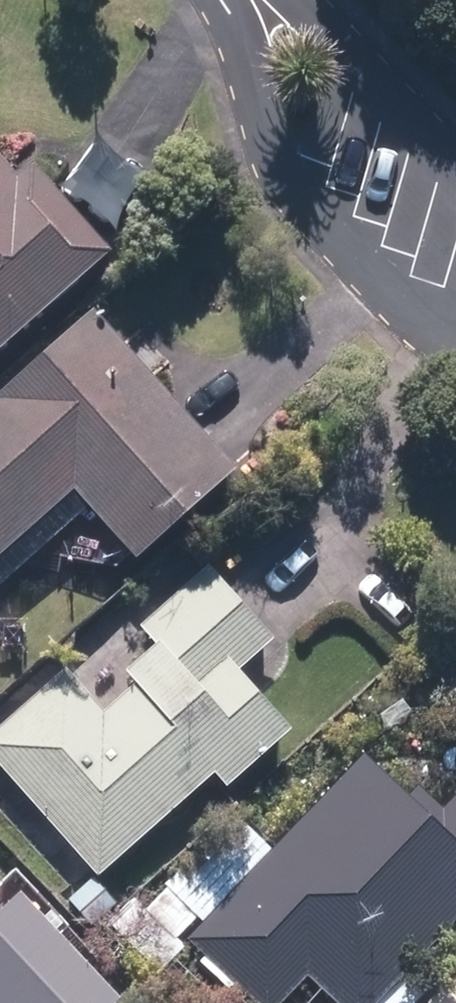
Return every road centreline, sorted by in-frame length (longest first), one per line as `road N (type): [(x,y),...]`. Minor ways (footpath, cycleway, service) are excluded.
road 1 (residential): [(455,315),(403,307),(273,156)]
road 2 (residential): [(290,0),(318,17),(455,172)]
road 3 (residential): [(273,156),(235,0)]

